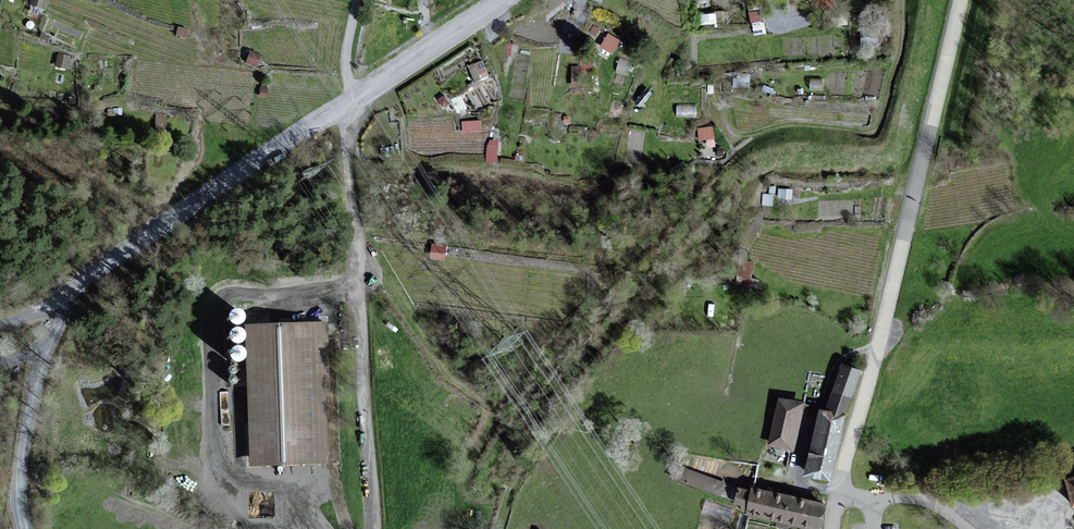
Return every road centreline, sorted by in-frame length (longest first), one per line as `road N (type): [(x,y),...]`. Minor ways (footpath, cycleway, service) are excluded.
road 1 (unclassified): [(837,496),(961,0)]
road 2 (residential): [(348,102),(374,528)]
road 3 (residential): [(79,291),(348,102)]
road 4 (track): [(902,0),(900,48),(872,130),(789,124),(738,135),(718,109)]
road 5 (track): [(79,291),(52,341),(28,420),(18,478),(25,528)]
road 6 (residential): [(357,97),(504,0)]
road 7 (unclassified): [(967,528),(920,500),(837,496)]

